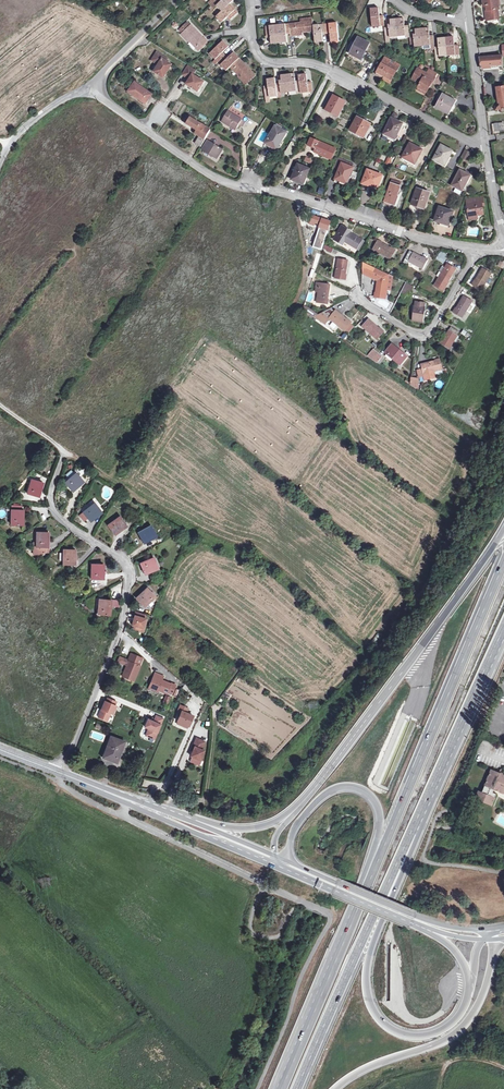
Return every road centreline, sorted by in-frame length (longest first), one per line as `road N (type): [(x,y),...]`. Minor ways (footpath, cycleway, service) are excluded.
road 1 (motorway): [(469,991),(449,1025),(411,1036),(379,1020),(366,976),(377,932),(493,656)]
road 2 (motorway): [(503,562),(314,1010)]
road 3 (motorway): [(297,1088),(493,656)]
road 4 (unclassified): [(89,87),(229,185),(286,193),(480,249)]
road 5 (residential): [(60,773),(119,632),(128,580),(124,562),(53,510),(63,453)]
road 6 (motorway): [(284,858),(296,825),(328,793),(355,788),(376,804),(378,835),(314,1010)]
road 7 (motorway): [(503,529),(299,807)]
road 8 (residential): [(487,145),(318,65),(263,59),(248,0)]
road 9 (secondary): [(60,773),(276,864)]
road 10 (motorway): [(336,1088),(458,1032),(480,1001),(493,957)]
road 11 (secondary): [(479,929),(414,915),(284,858)]
road 12 (residential): [(357,295),(412,333),(429,331),(480,249)]
road 13 (secondary): [(276,864),(412,923)]
road 14 (motorway): [(299,807),(247,828),(164,811)]
road 15 (unclassified): [(487,145),(469,22)]
road 16 (unclassified): [(174,0),(89,87)]

